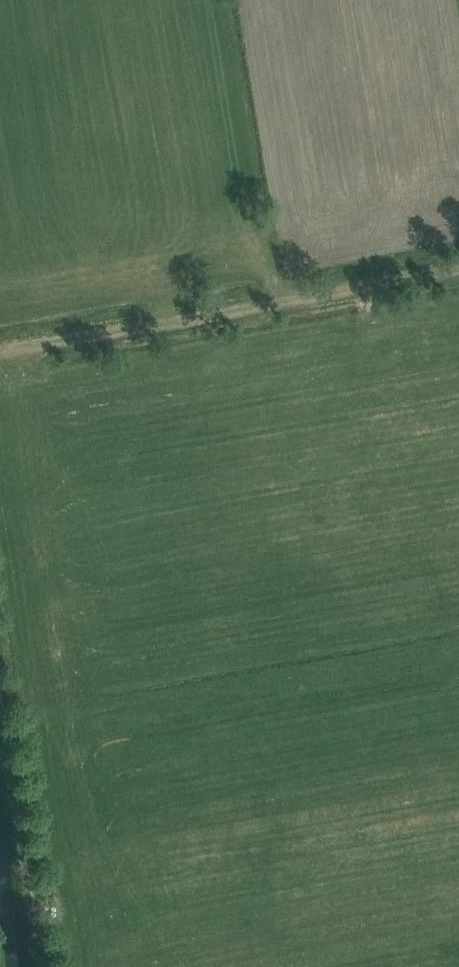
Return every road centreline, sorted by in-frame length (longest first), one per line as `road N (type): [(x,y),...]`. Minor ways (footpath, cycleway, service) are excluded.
road 1 (track): [(0,356),(458,271)]
road 2 (track): [(46,966),(0,682)]

